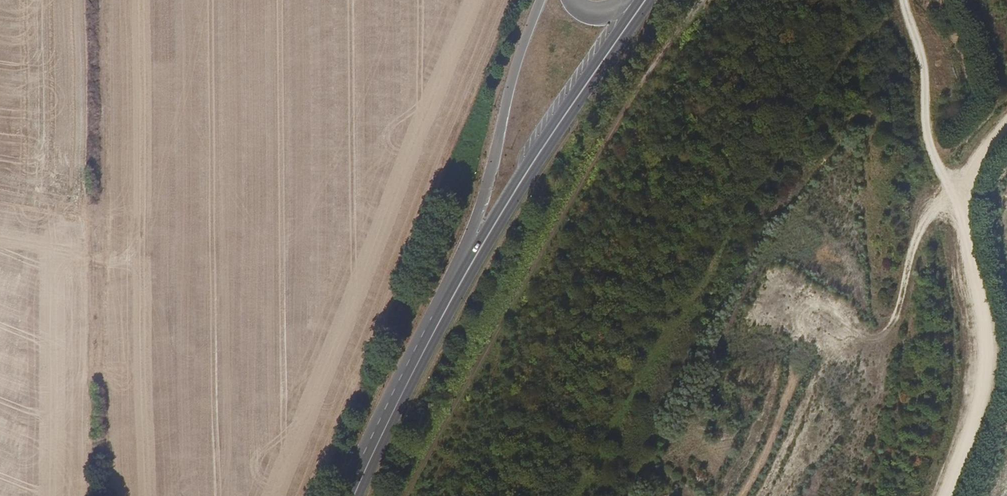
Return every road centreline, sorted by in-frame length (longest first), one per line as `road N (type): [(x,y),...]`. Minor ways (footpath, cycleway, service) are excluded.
road 1 (track): [(942,495),(969,422),(979,354),(962,191),(1006,122)]
road 2 (primary): [(438,320),(645,0)]
road 3 (unclassified): [(540,0),(518,55),(480,211),(438,320)]
road 4 (primary): [(349,495),(438,320)]

